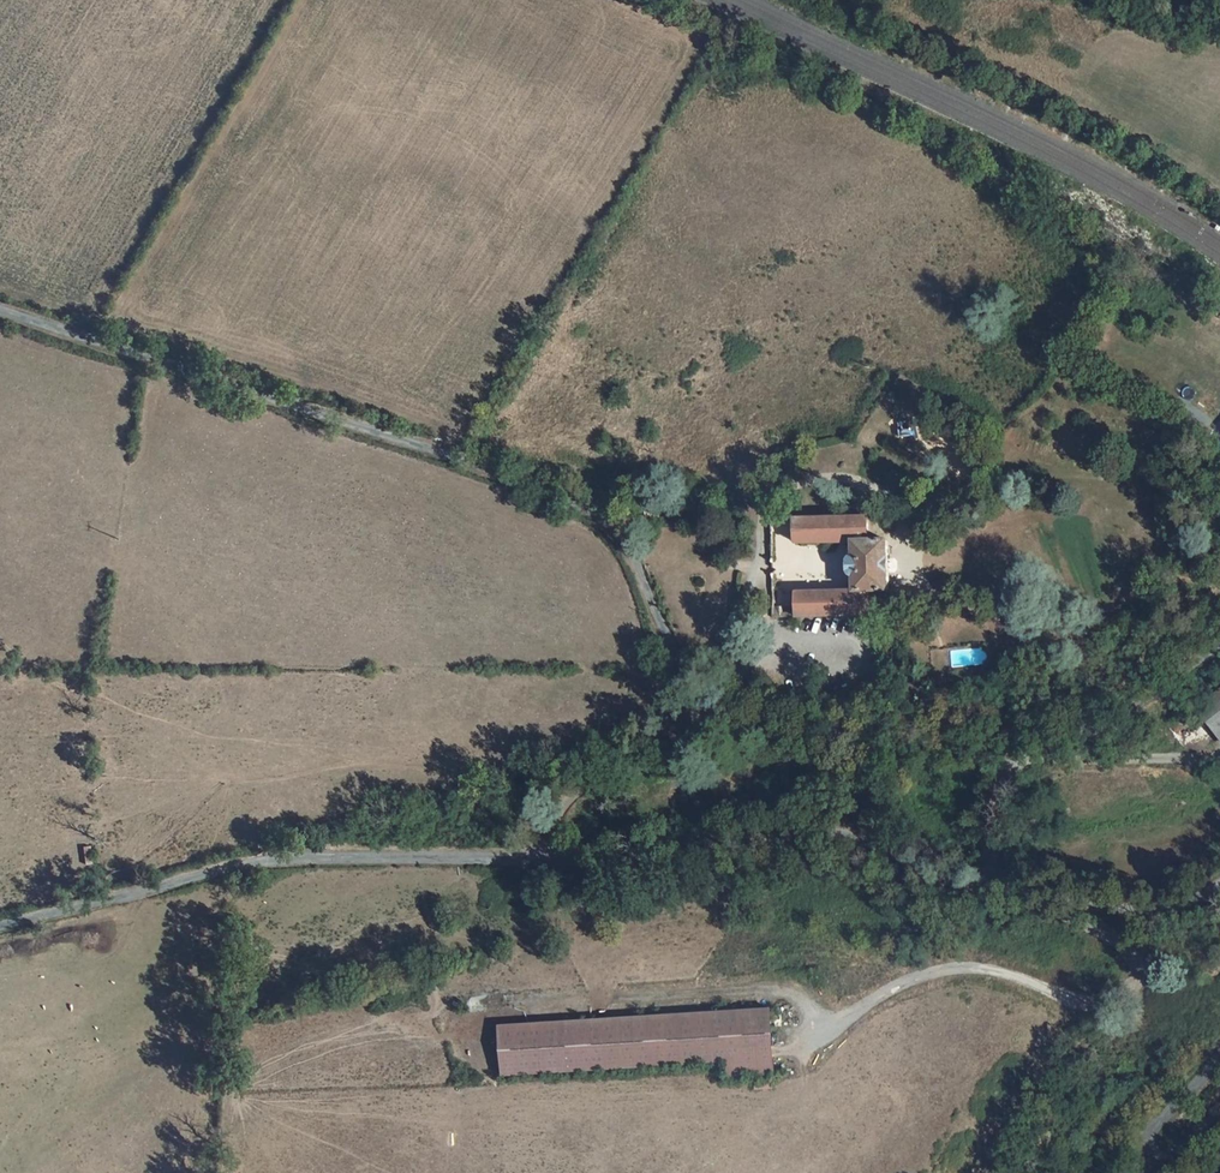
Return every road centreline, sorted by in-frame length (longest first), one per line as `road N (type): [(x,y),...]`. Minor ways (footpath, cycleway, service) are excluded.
road 1 (unclassified): [(534,860),(552,815),(578,790),(690,752),(703,731),(686,673),(612,527),(583,506),(516,480),(0,311)]
road 2 (unclassified): [(1219,884),(1168,908),(1140,910),(898,841),(534,860)]
road 3 (unclassified): [(534,860),(305,856),(215,867),(0,925)]
road 4 (track): [(703,731),(902,728),(1003,745),(1074,734),(1136,714),(1219,653)]
road 5 (track): [(1023,881),(1129,947),(1140,976),(1134,998),(1112,1010),(1074,1006),(990,970),(923,974),(804,1038)]
road 6 (unclassified): [(1219,1115),(1180,1160),(1160,1165),(1151,1155),(1157,1135),(1219,1054)]

